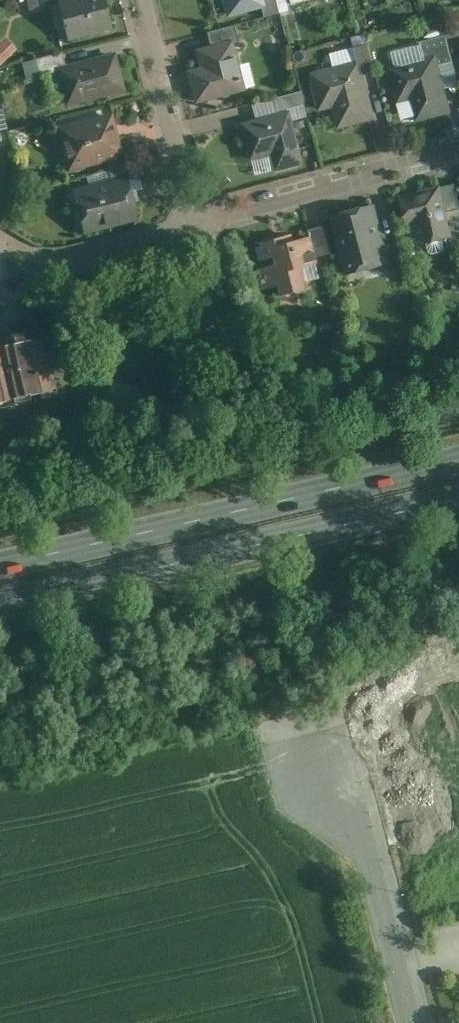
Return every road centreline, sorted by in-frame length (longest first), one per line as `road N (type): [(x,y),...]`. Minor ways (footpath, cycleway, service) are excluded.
road 1 (tertiary): [(458,459),(0,564)]
road 2 (tertiary): [(0,604),(458,499)]
road 3 (residential): [(338,727),(414,1022)]
road 4 (residential): [(458,150),(198,223)]
road 5 (residential): [(198,223),(141,0)]
road 6 (residential): [(198,223),(41,259),(0,237)]

